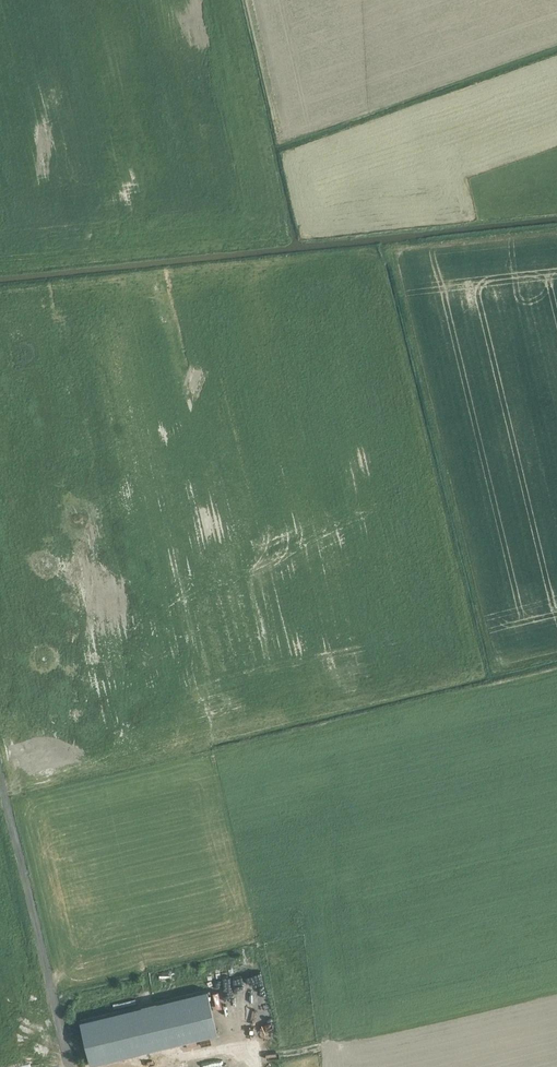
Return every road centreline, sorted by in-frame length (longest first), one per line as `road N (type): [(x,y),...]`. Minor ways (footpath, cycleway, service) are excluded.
road 1 (track): [(0,779),(72,1066)]

